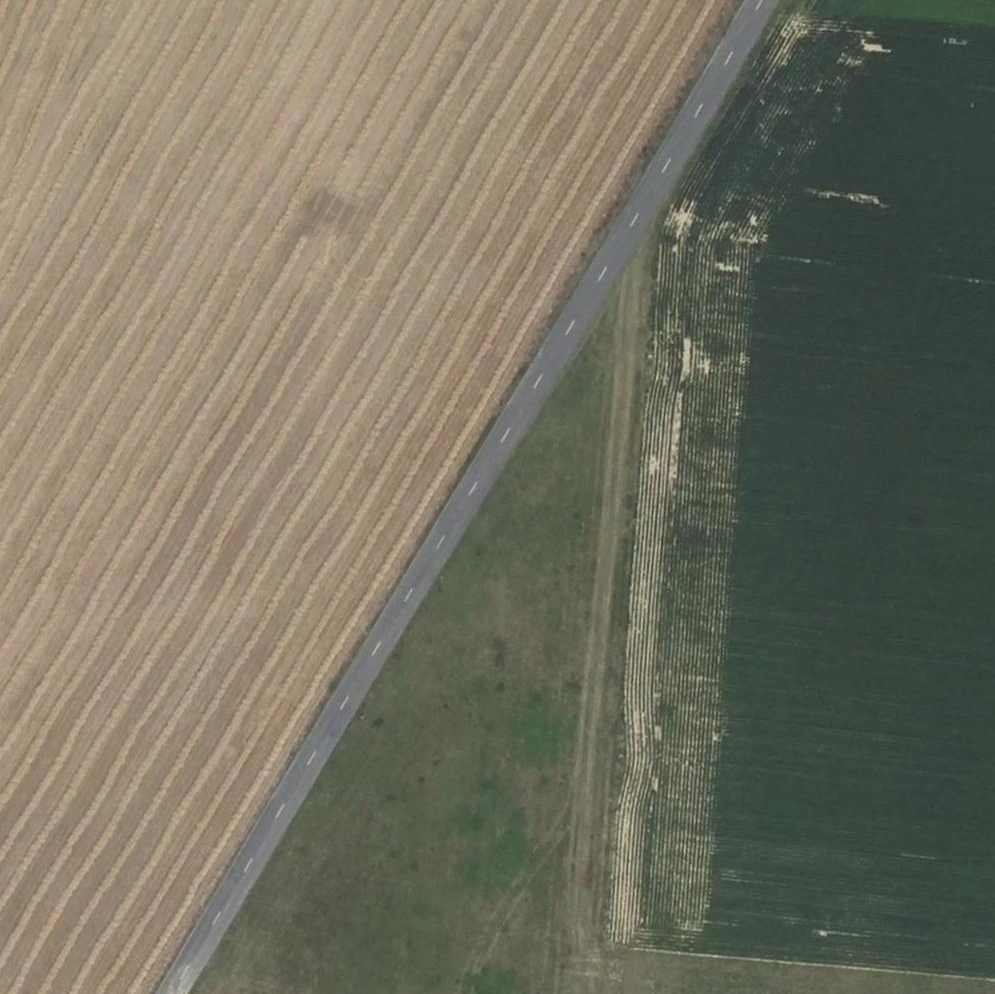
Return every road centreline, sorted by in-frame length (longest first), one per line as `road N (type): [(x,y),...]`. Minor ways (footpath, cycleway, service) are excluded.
road 1 (tertiary): [(760,0),(602,282),(172,993)]

